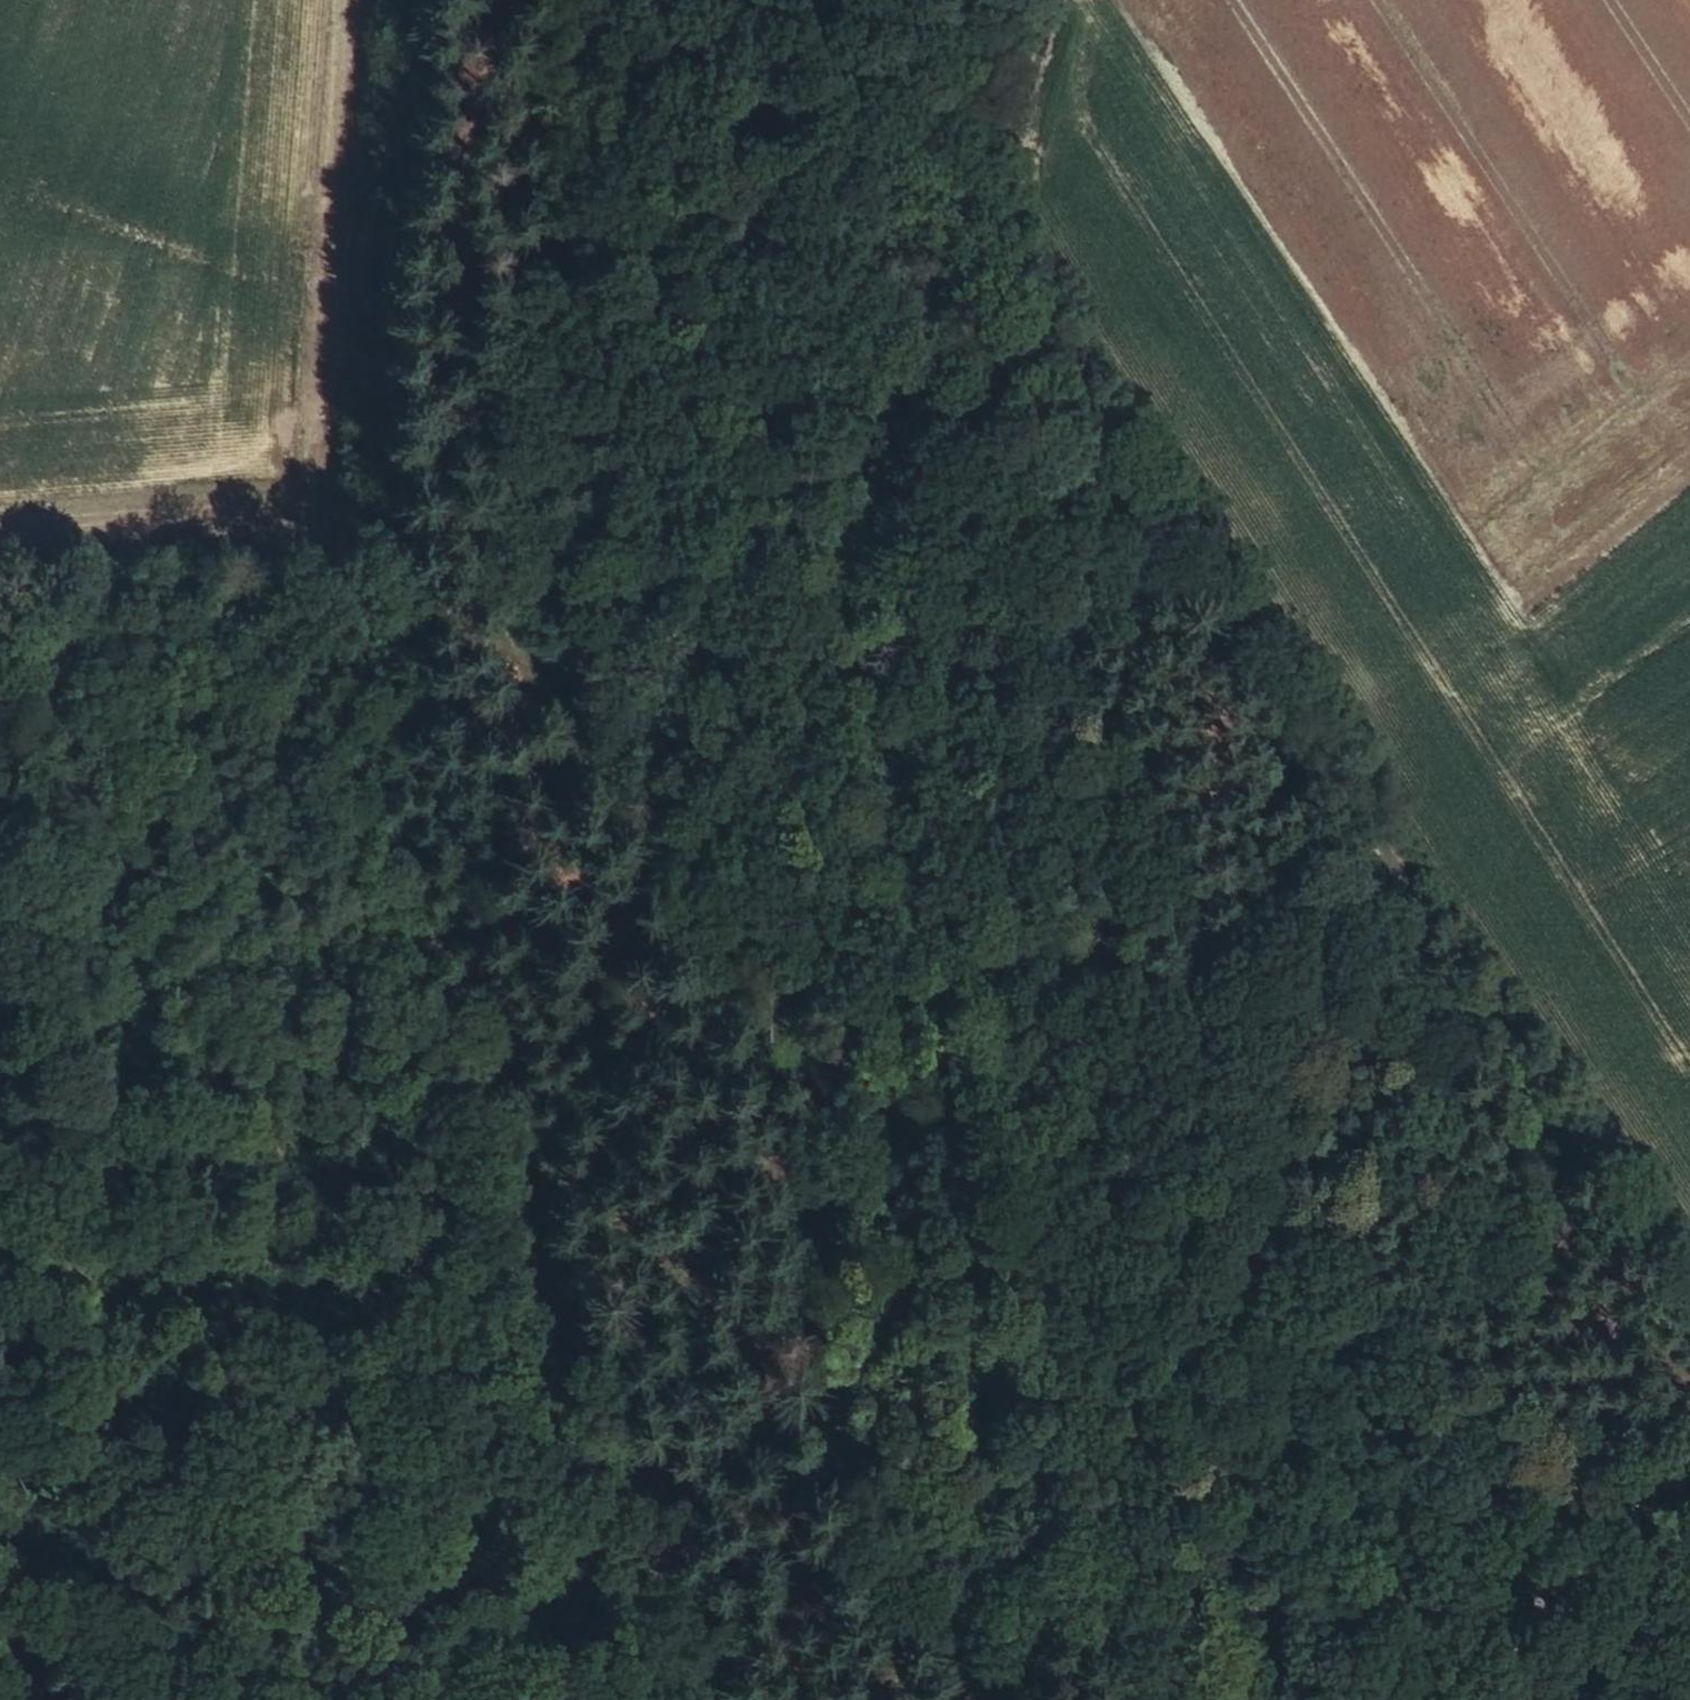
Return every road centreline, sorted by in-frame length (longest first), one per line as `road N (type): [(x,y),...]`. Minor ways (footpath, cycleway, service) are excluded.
road 1 (track): [(1023,0),(967,179),(837,500),(984,1395),(1165,1699)]
road 2 (track): [(0,853),(684,1391),(825,1607),(866,1699)]

